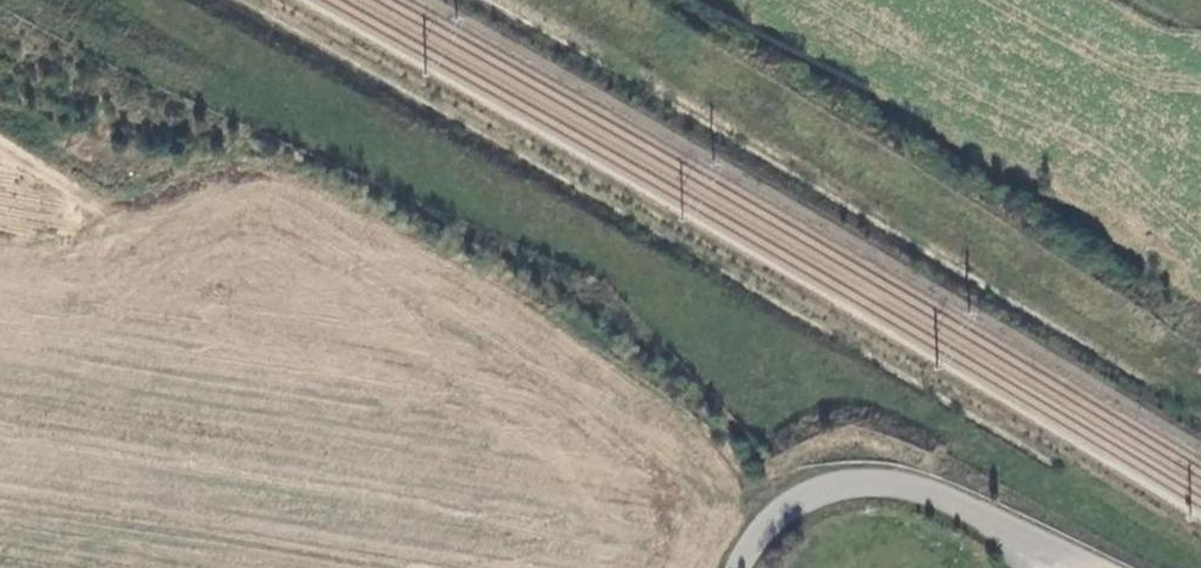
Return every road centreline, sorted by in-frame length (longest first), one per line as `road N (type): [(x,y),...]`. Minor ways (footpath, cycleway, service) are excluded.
road 1 (track): [(162,0),(376,111),(864,390),(1200,566)]
road 2 (track): [(1200,326),(1195,322),(1156,365),(560,0)]
road 3 (unclassified): [(1106,567),(912,487),(853,483),(802,492),(764,521),(739,567)]
road 4 (track): [(376,111),(143,66),(20,0)]

